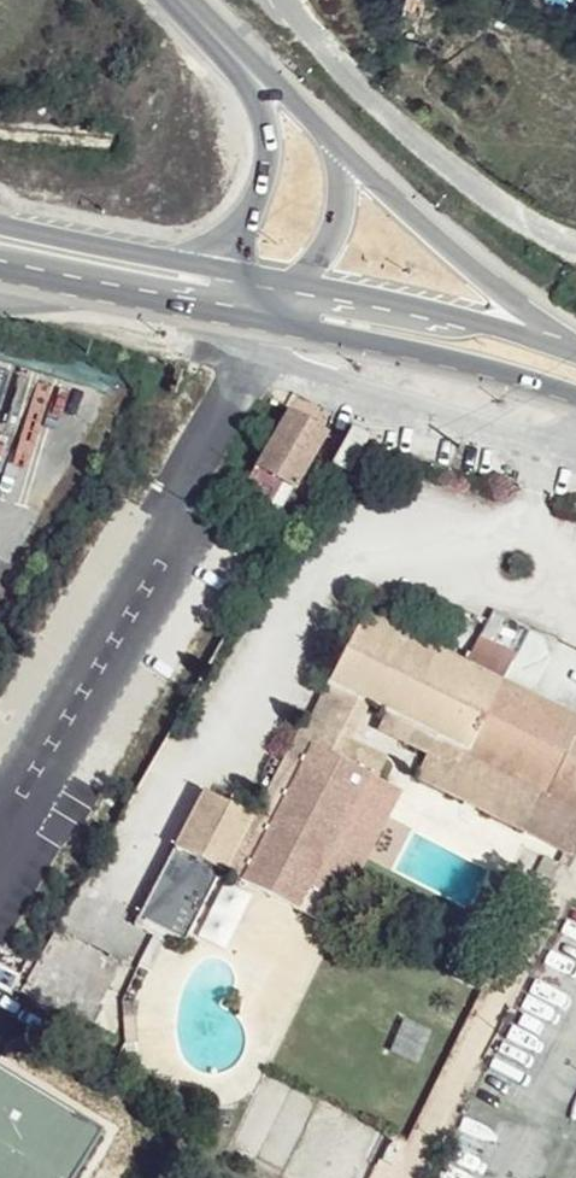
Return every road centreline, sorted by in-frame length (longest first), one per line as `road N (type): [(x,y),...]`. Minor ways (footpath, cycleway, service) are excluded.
road 1 (unclassified): [(297,0),(317,35),(486,193),(575,238)]
road 2 (primary): [(266,320),(506,370),(575,393)]
road 3 (primary): [(570,347),(440,244),(337,146)]
road 4 (primary): [(570,347),(304,285)]
road 5 (primary): [(0,262),(235,314)]
road 6 (primary): [(221,269),(0,225)]
road 7 (primary): [(260,80),(268,131),(263,183),(221,269)]
road 8 (primary): [(304,285),(337,228),(337,146)]

